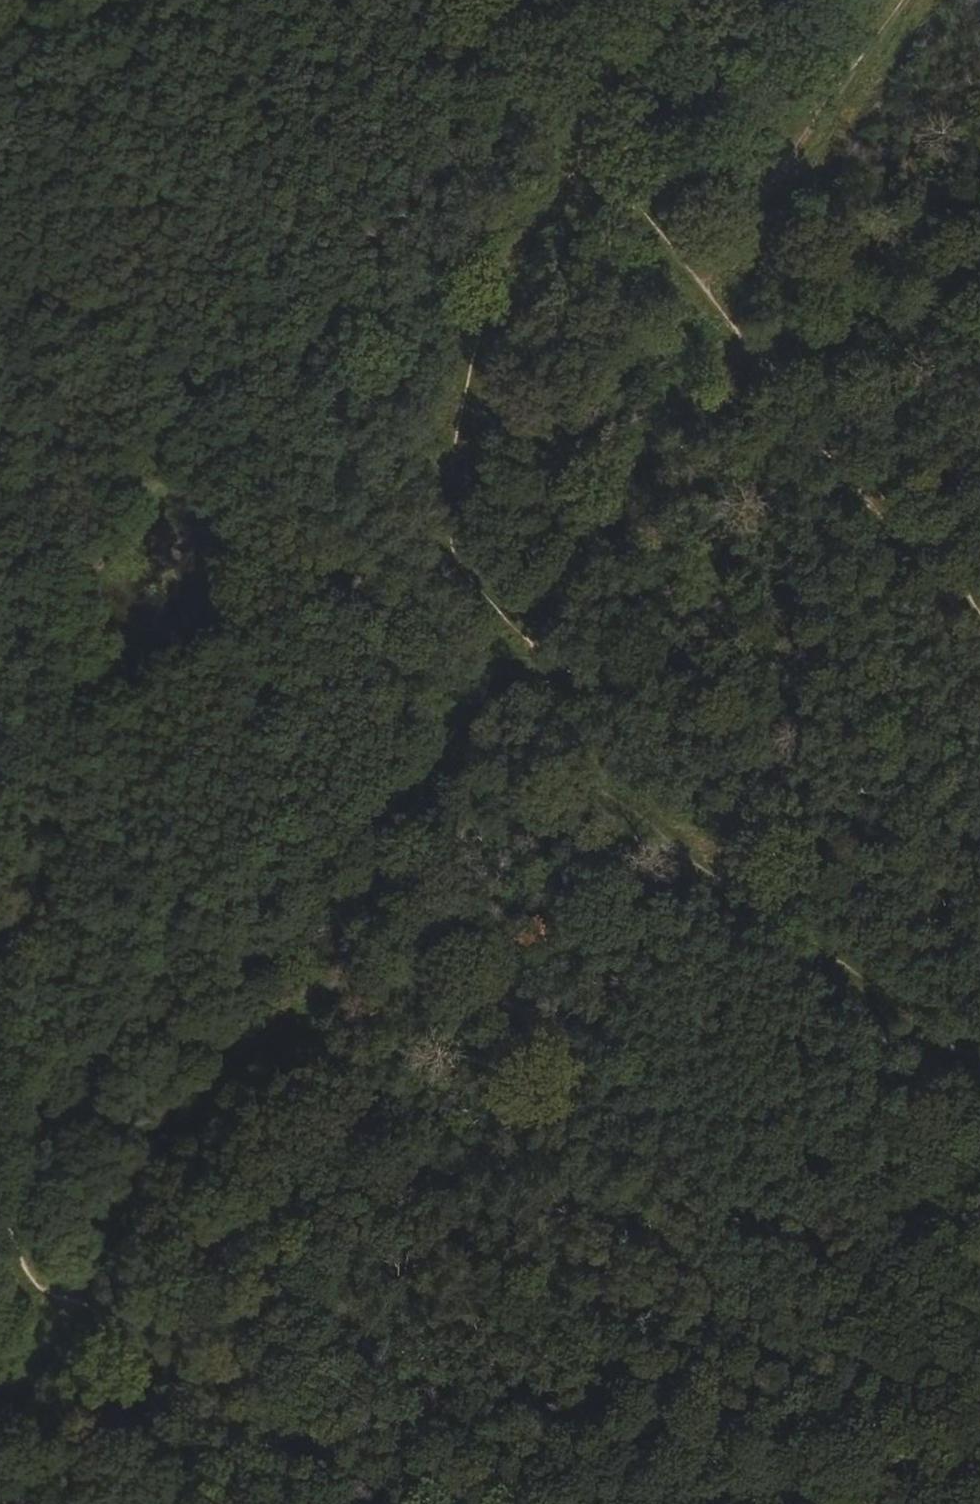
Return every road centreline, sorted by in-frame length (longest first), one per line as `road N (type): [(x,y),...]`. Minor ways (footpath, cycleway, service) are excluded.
road 1 (track): [(737,333),(460,0)]

